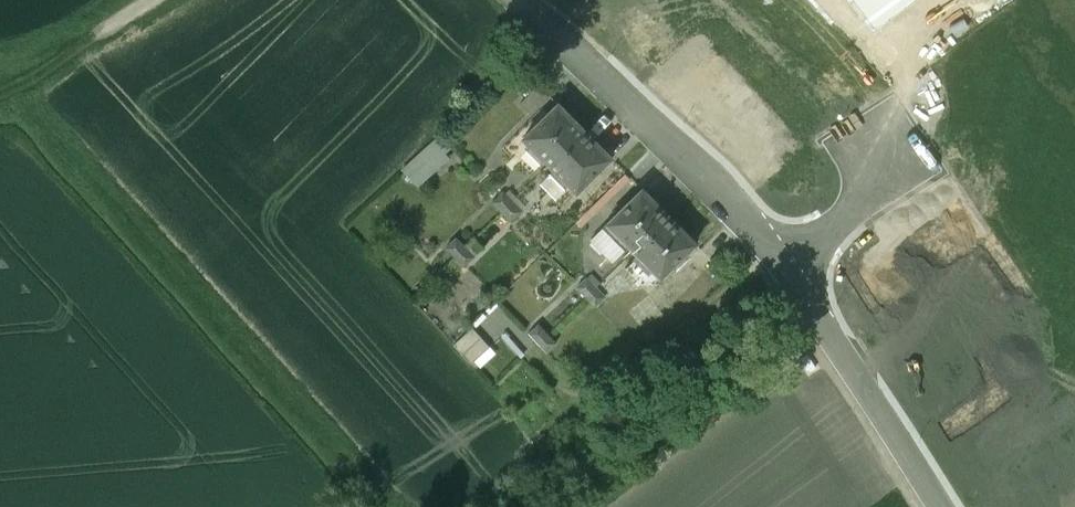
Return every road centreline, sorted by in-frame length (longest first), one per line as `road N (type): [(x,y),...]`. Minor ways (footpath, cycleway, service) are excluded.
road 1 (residential): [(928,506),(772,263),(547,33)]
road 2 (track): [(158,0),(45,80),(0,94)]

